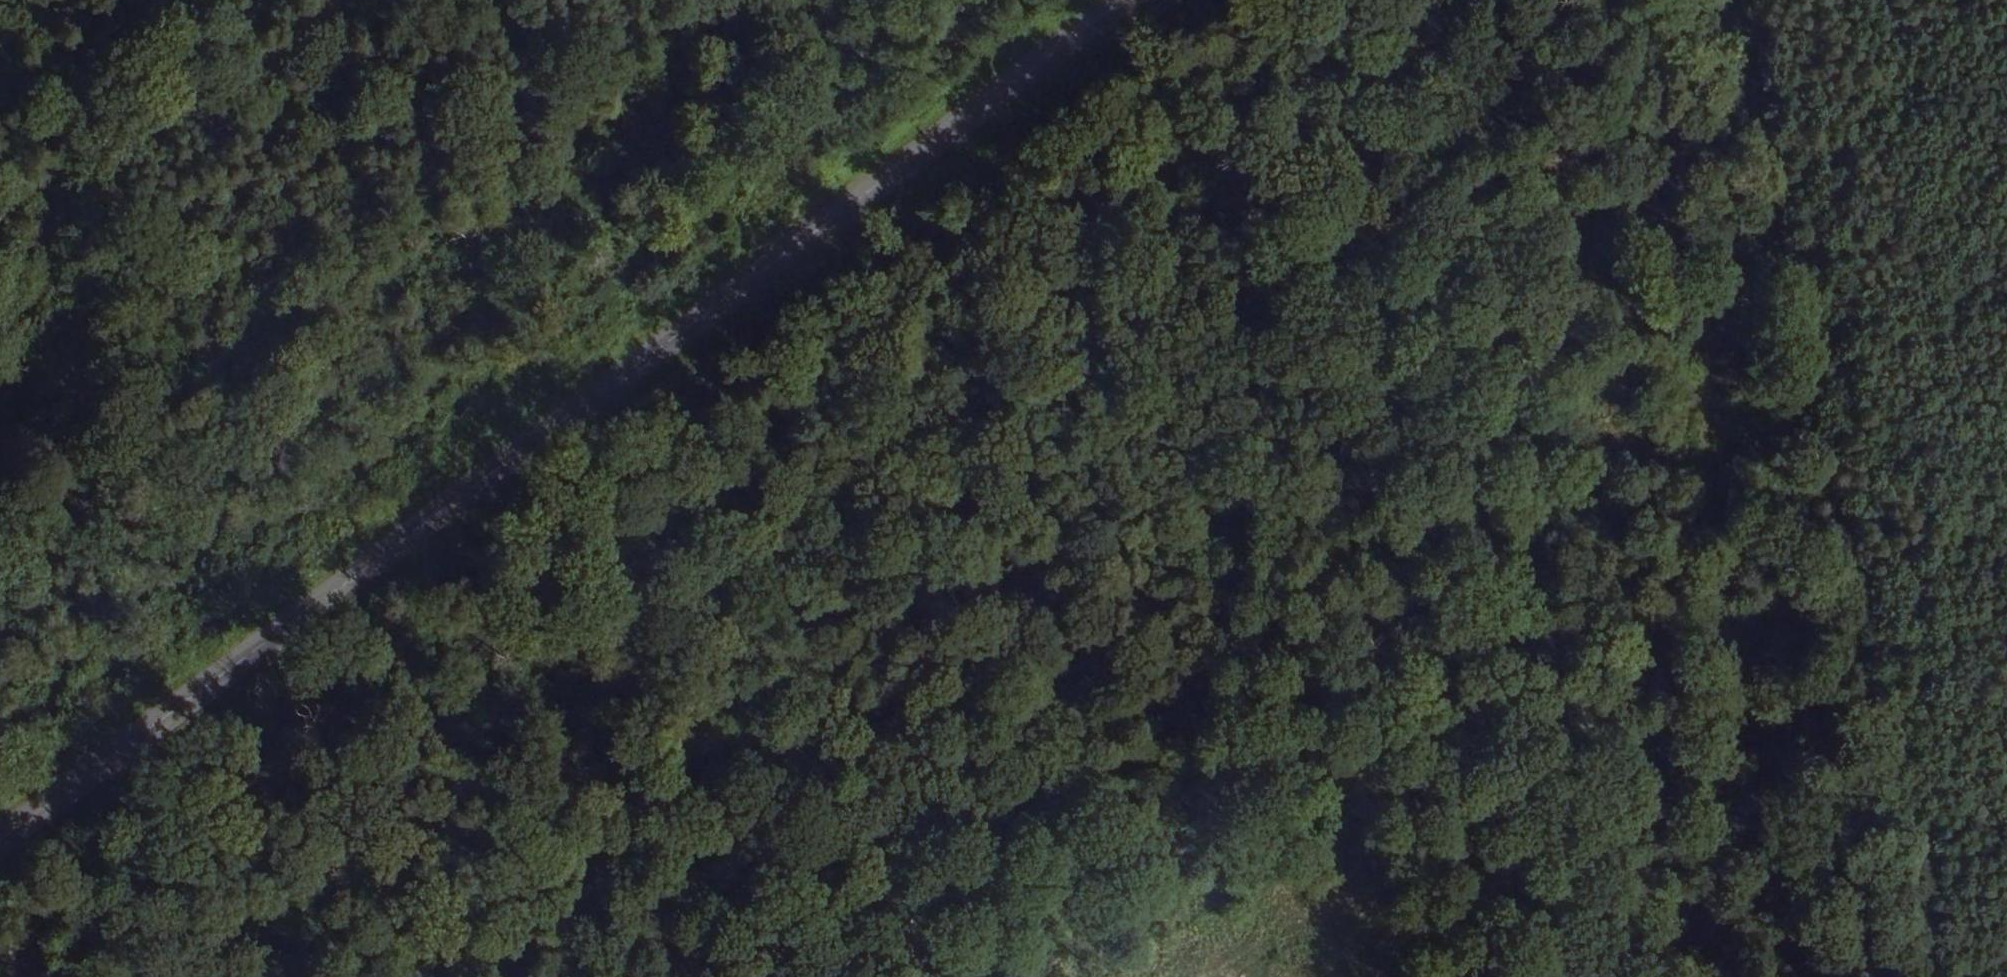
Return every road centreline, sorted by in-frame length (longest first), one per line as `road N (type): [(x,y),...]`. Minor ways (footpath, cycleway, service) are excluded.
road 1 (primary): [(0,835),(1120,0)]
road 2 (track): [(1710,976),(1711,0)]

